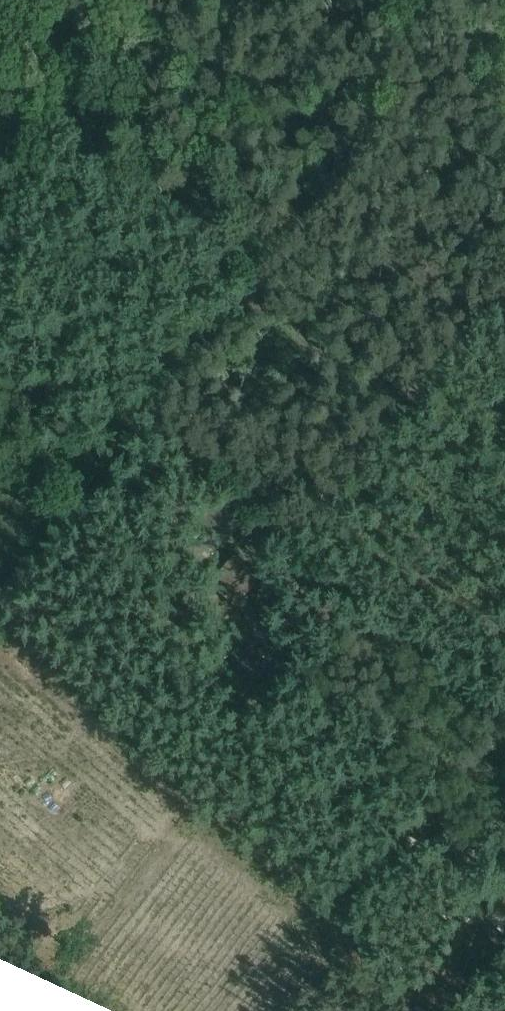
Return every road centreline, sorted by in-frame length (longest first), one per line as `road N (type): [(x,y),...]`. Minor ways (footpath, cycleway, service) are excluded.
road 1 (track): [(429,0),(357,153),(117,461),(0,587)]
road 2 (track): [(246,297),(398,404),(424,398),(504,302)]

